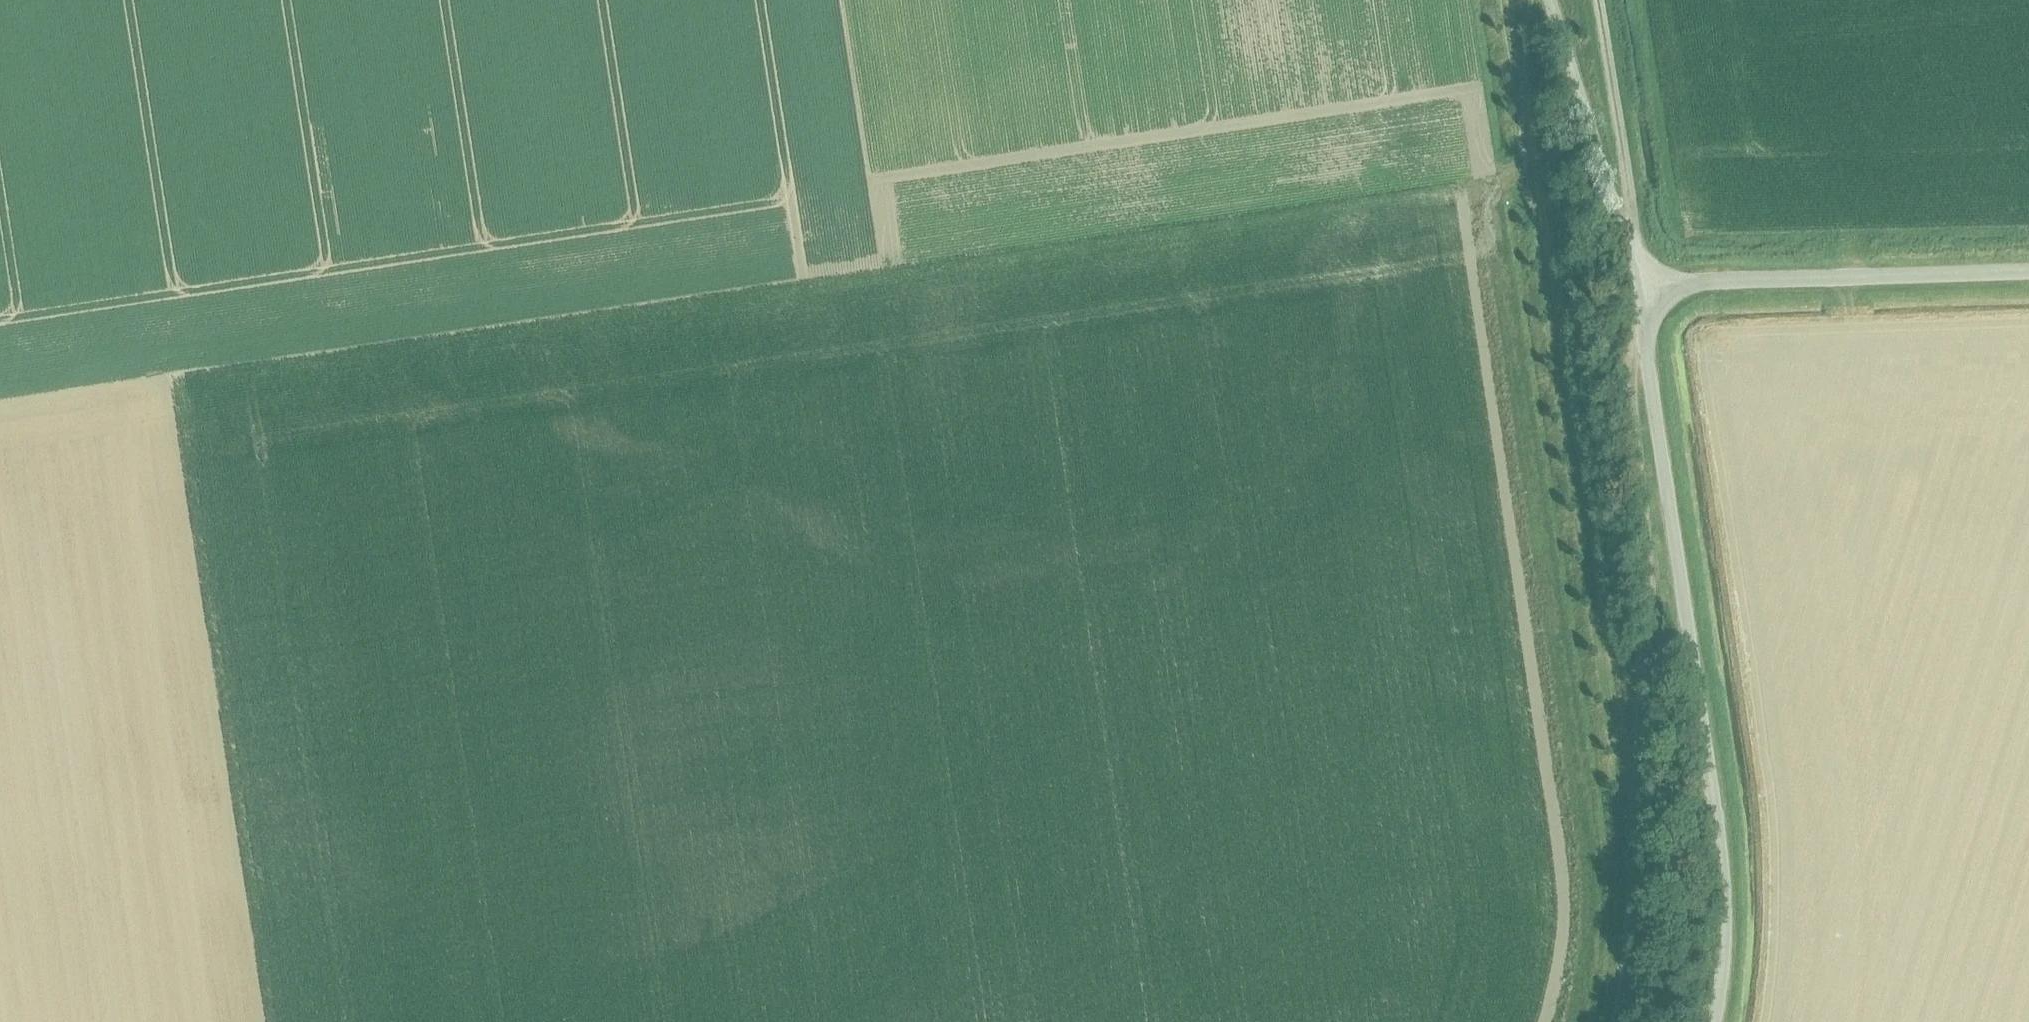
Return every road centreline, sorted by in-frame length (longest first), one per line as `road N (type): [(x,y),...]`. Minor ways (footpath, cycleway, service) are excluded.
road 1 (track): [(1619,1021),(1651,612),(1631,379),(1640,284),(1600,0)]
road 2 (unclassified): [(1711,1021),(1723,857),(1640,284)]
road 3 (unclassified): [(1640,284),(2028,271)]
road 4 (unclassified): [(1640,284),(1554,0)]

